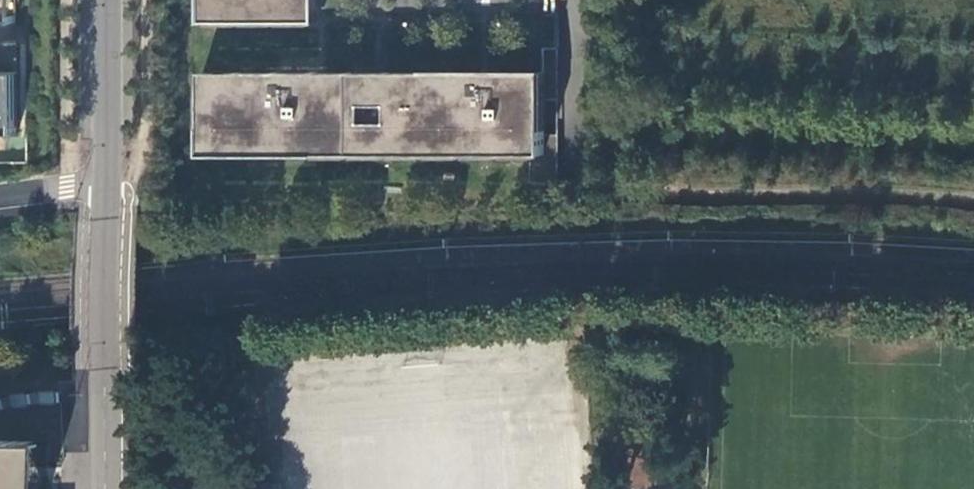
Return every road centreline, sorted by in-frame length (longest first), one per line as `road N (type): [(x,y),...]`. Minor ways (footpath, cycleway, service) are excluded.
road 1 (tertiary): [(110,182),(110,488)]
road 2 (tertiary): [(111,0),(110,182)]

